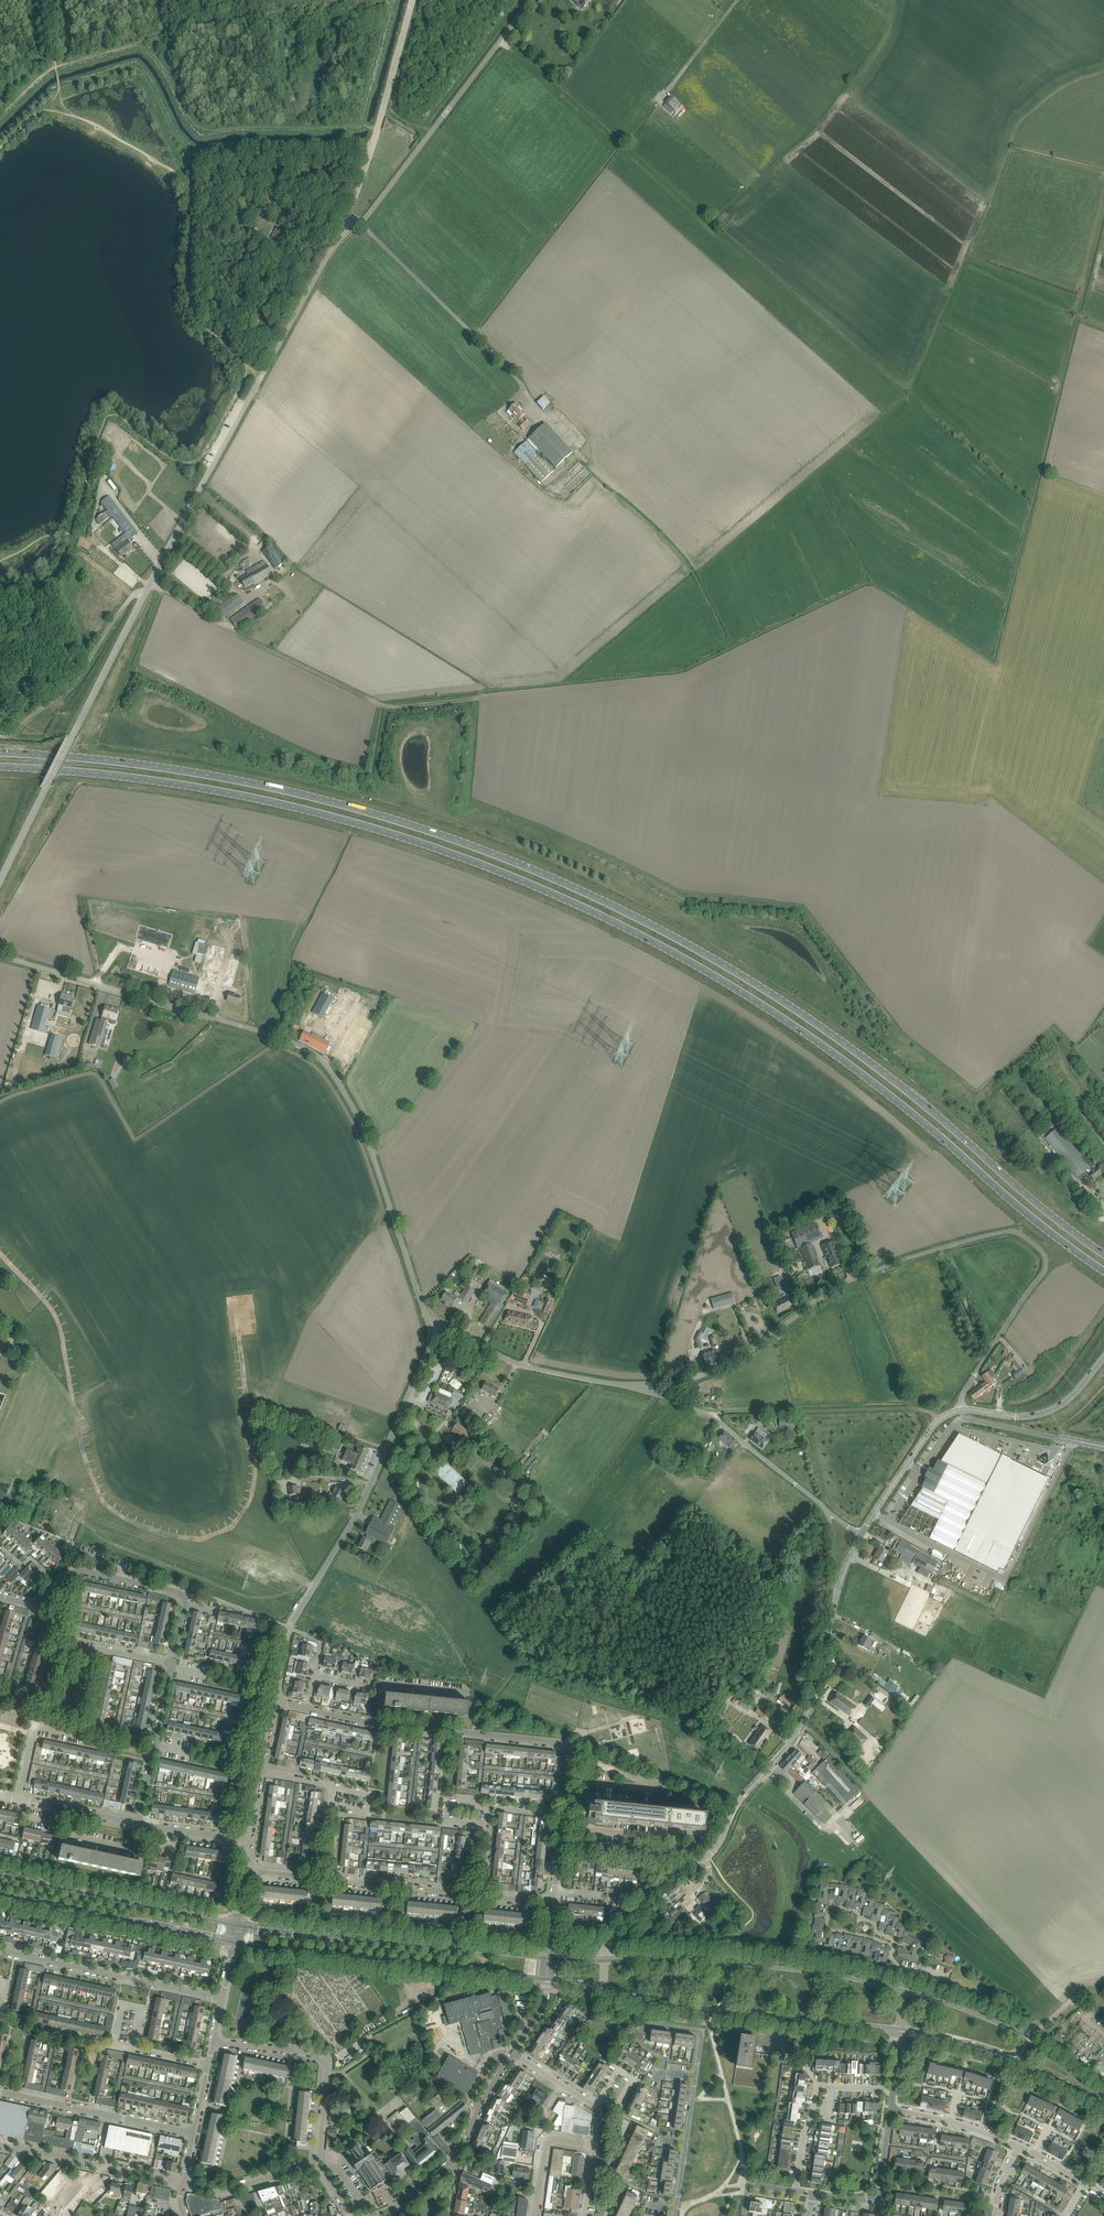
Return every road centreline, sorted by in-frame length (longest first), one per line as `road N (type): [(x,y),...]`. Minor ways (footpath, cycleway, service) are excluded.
road 1 (primary): [(0,767),(164,782),(284,805),(456,855),(568,900),(793,1025),(1103,1271)]
road 2 (primary): [(1103,1254),(802,1014),(602,901),(481,849),(324,800),(160,767),(0,753)]
road 3 (unclassified): [(433,1325),(362,1127),(320,1058),(277,1037),(0,956)]
road 4 (unclassified): [(645,1388),(732,1367),(869,1274),(1016,1231),(1042,1251),(1043,1273),(962,1396),(962,1410)]
road 5 (unclassified): [(605,1960),(614,1932),(664,1879),(711,1853),(738,1802),(794,1740),(814,1707),(836,1598)]
road 6 (unclassified): [(144,593),(336,246),(360,223)]
road 7 (residential): [(183,2183),(226,2192),(313,2168),(320,2158),(324,2056),(213,2042)]
road 8 (track): [(478,697),(385,705),(151,582)]
road 9 (unclassified): [(289,1629),(358,1512),(433,1325)]
road 10 (unclassified): [(0,880),(144,593)]
road 11 (tertiary): [(234,1942),(546,1979)]
road 12 (tertiary): [(548,1958),(237,1926)]
road 13 (residential): [(554,1904),(244,1872)]
road 14 (unclassified): [(360,223),(532,0)]
road 15 (residential): [(174,1663),(187,1606),(177,1592),(82,1571),(33,1604),(0,1597)]
road 16 (tertiary): [(237,1926),(0,1876)]
road 17 (track): [(410,0),(348,232)]
road 18 (tertiary): [(0,1893),(234,1942)]
road 19 (unclassified): [(526,389),(360,223)]
road 20 (tertiary): [(669,2003),(899,2029)]
road 21 (residential): [(0,1951),(222,1999)]
road 22 (residential): [(567,1780),(569,1754),(558,1743),(377,1723)]
road 23 (unclassified): [(828,1512),(710,1415),(645,1388)]
road 24 (unclassified): [(645,1388),(529,1368),(433,1325)]
road 25 (residential): [(675,2215),(701,2036),(666,2026)]
road 26 (unclassified): [(0,736),(61,696),(129,601),(144,593)]
road 27 (tertiary): [(804,1970),(697,1958),(605,1960)]
road 28 (residential): [(193,2134),(0,2092)]
road 29 (residential): [(183,2183),(0,2144)]
road 30 (residential): [(139,1825),(174,1663)]
road 31 (unclassified): [(1103,1357),(1069,1399),(1045,1413),(962,1410)]
road 32 (unclassified): [(861,1536),(932,1428),(962,1410)]
road 33 (residential): [(581,1847),(648,1853),(649,1836),(583,1830)]
road 34 (residential): [(1019,2147),(890,2111)]
road 35 (tertiary): [(1025,2036),(904,1991)]
road 36 (residential): [(19,1799),(36,1726),(85,1735)]
road 37 (unclassified): [(377,1723),(385,1685),(470,1693)]
road 38 (unclassified): [(537,2215),(547,2142),(595,2145)]

